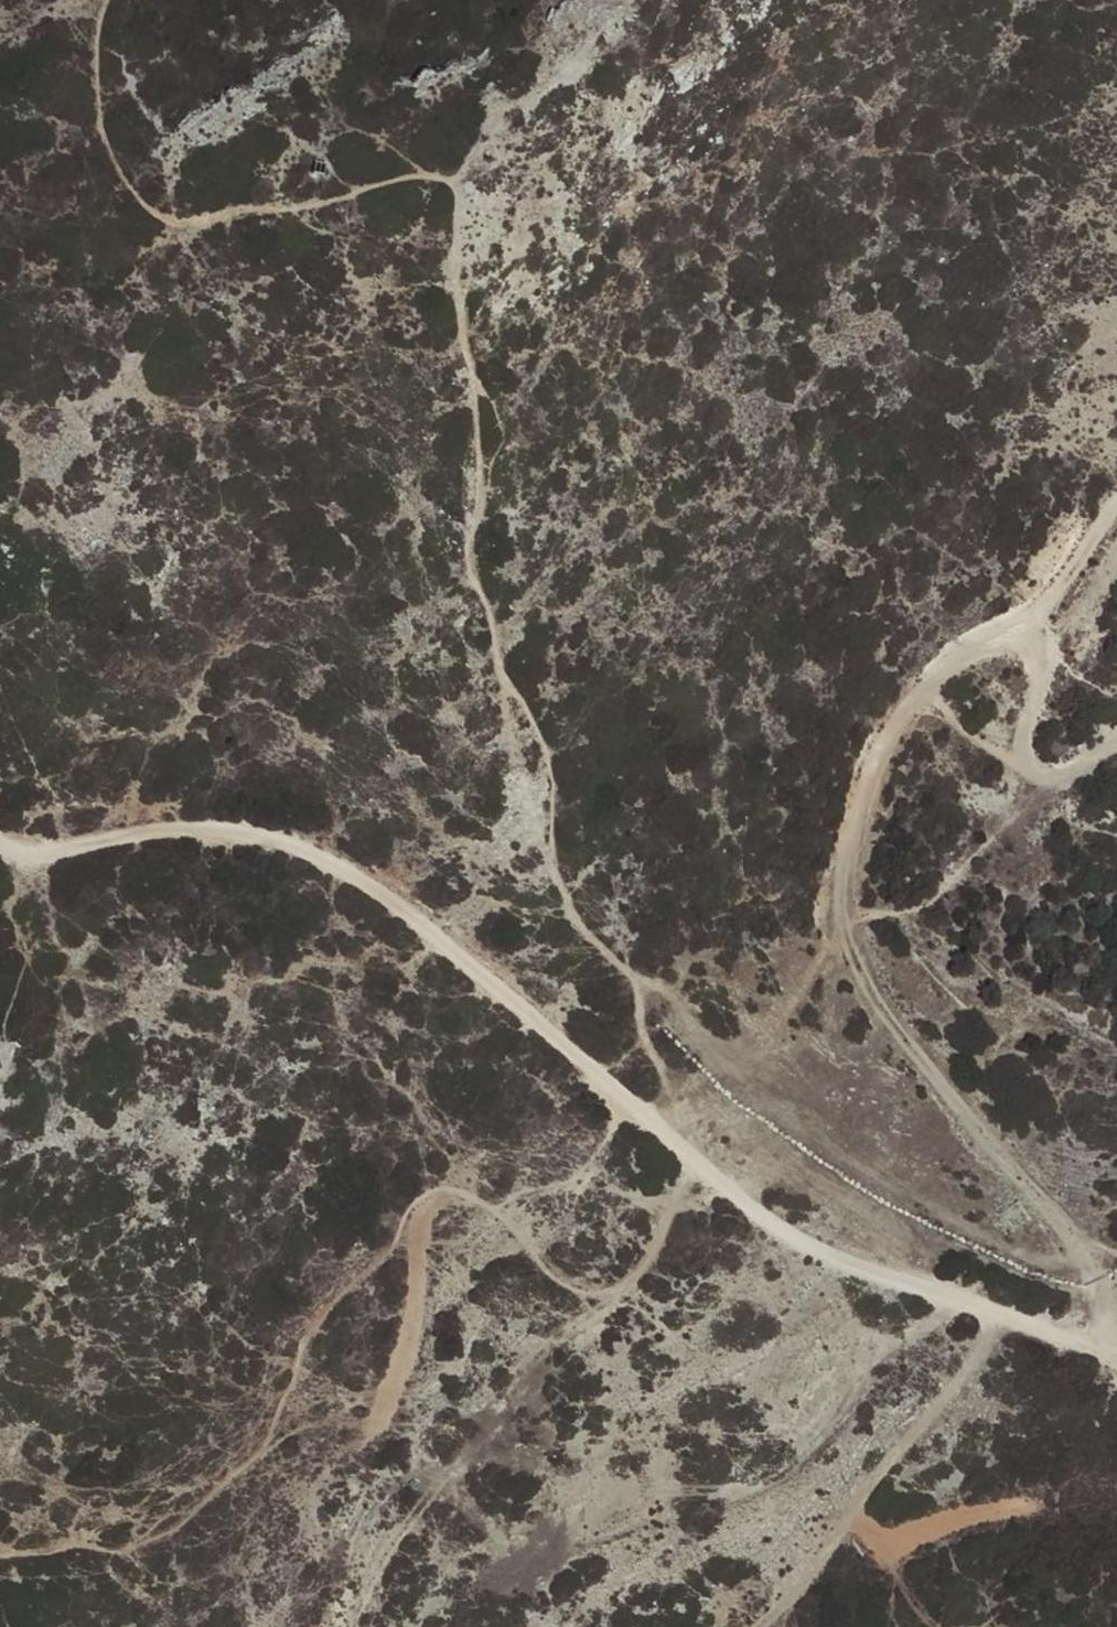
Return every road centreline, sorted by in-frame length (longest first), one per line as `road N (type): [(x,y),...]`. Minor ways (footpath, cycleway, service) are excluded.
road 1 (track): [(0,842),(58,852),(130,831),(206,825),(257,827),(305,846),(432,927),(717,1183),(783,1231),(1116,1352)]
road 2 (track): [(1116,742),(1047,773),(1025,751),(1041,622),(948,663),(894,726),(854,819),(842,919),(877,1000),(994,1152),(1074,1239),(1097,1280),(1115,1351)]
road 3 (track): [(1002,1314),(751,1626)]

